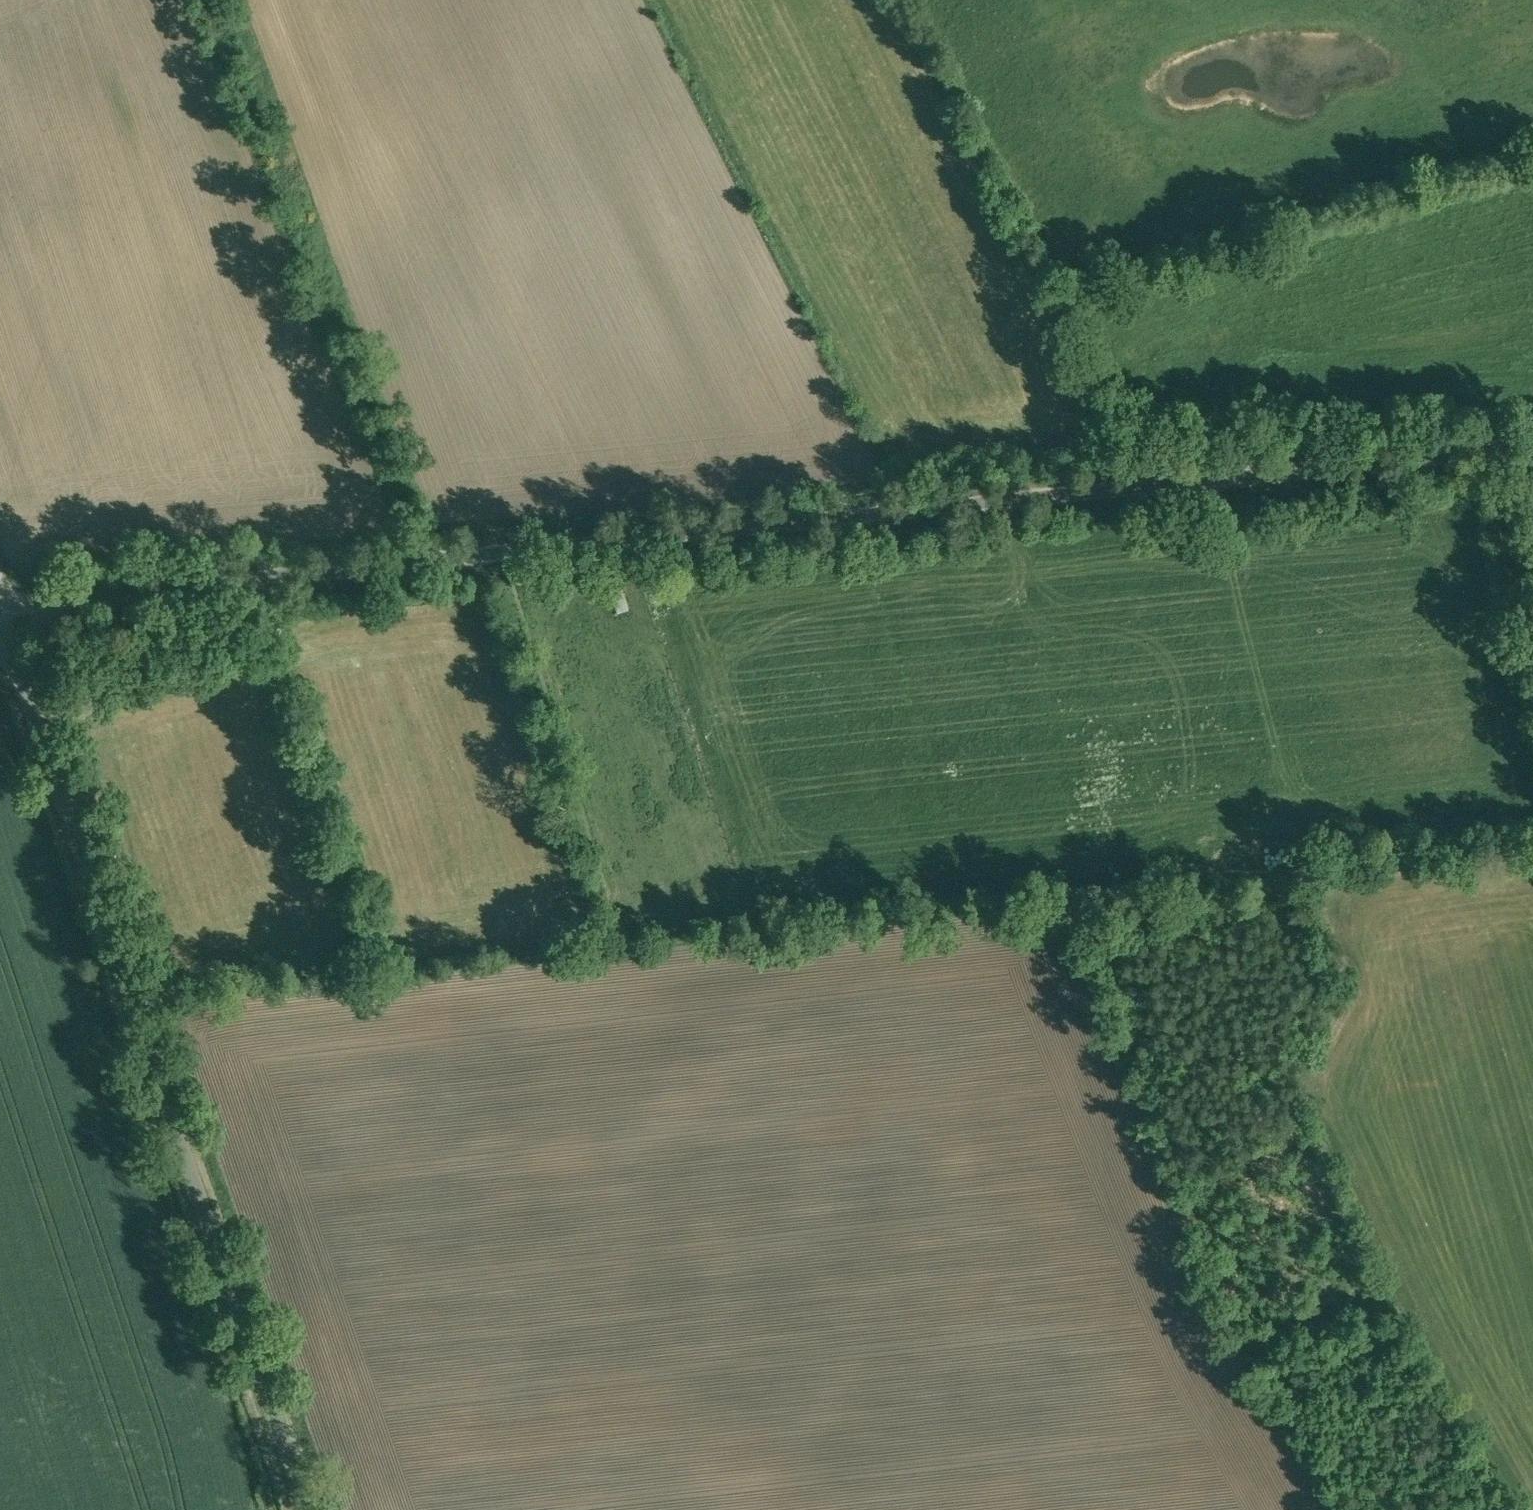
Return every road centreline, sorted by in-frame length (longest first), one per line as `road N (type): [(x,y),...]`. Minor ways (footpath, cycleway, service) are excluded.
road 1 (tertiary): [(1491,447),(1,607)]
road 2 (residential): [(296,1509),(1,607)]
road 3 (residential): [(1532,585),(1491,447)]

